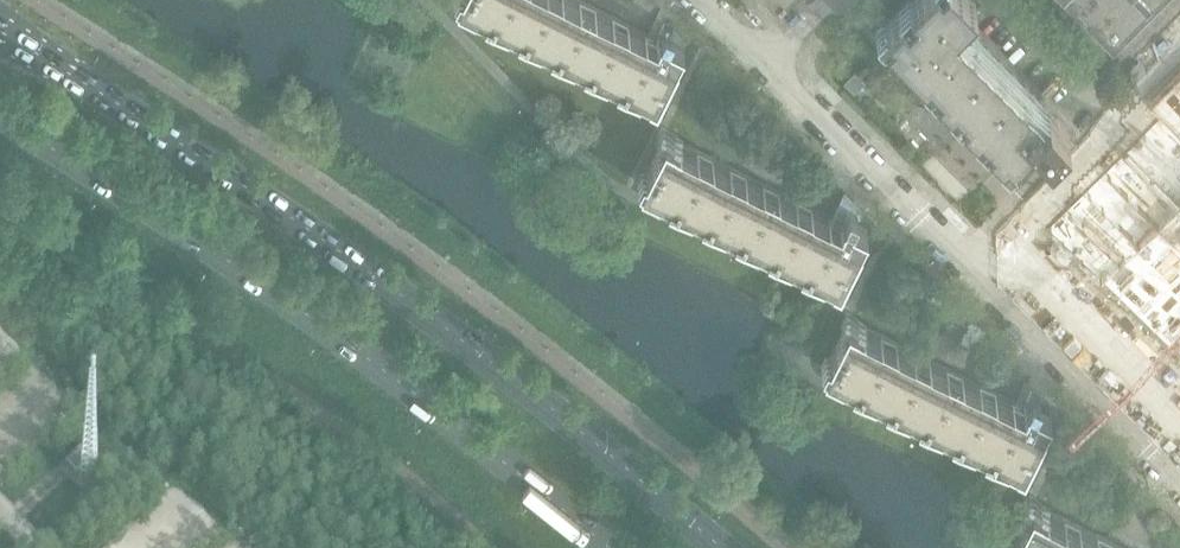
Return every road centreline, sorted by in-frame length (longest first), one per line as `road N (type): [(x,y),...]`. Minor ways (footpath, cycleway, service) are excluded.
road 1 (primary): [(727,547),(581,424),(300,219),(0,34)]
road 2 (primary): [(0,113),(256,274),(615,547)]
road 3 (residential): [(1179,484),(764,60)]

